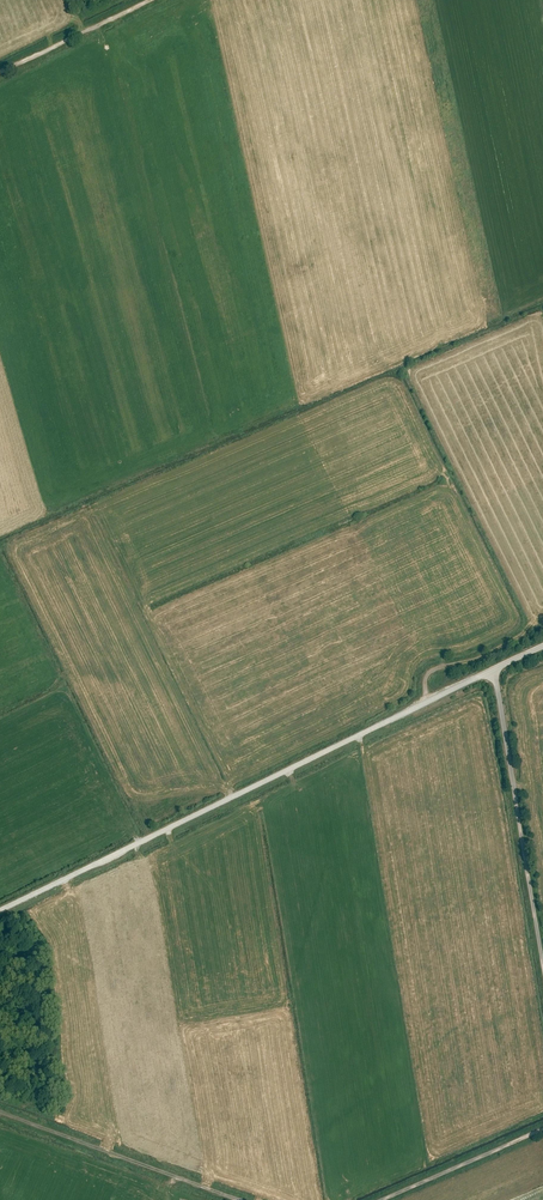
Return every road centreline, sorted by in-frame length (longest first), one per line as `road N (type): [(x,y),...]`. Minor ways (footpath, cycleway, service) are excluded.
road 1 (unclassified): [(542,648),(0,905)]
road 2 (track): [(495,670),(542,968)]
road 3 (track): [(0,1114),(238,1199)]
road 4 (track): [(377,1199),(542,1128)]
road 5 (track): [(156,0),(0,75)]

